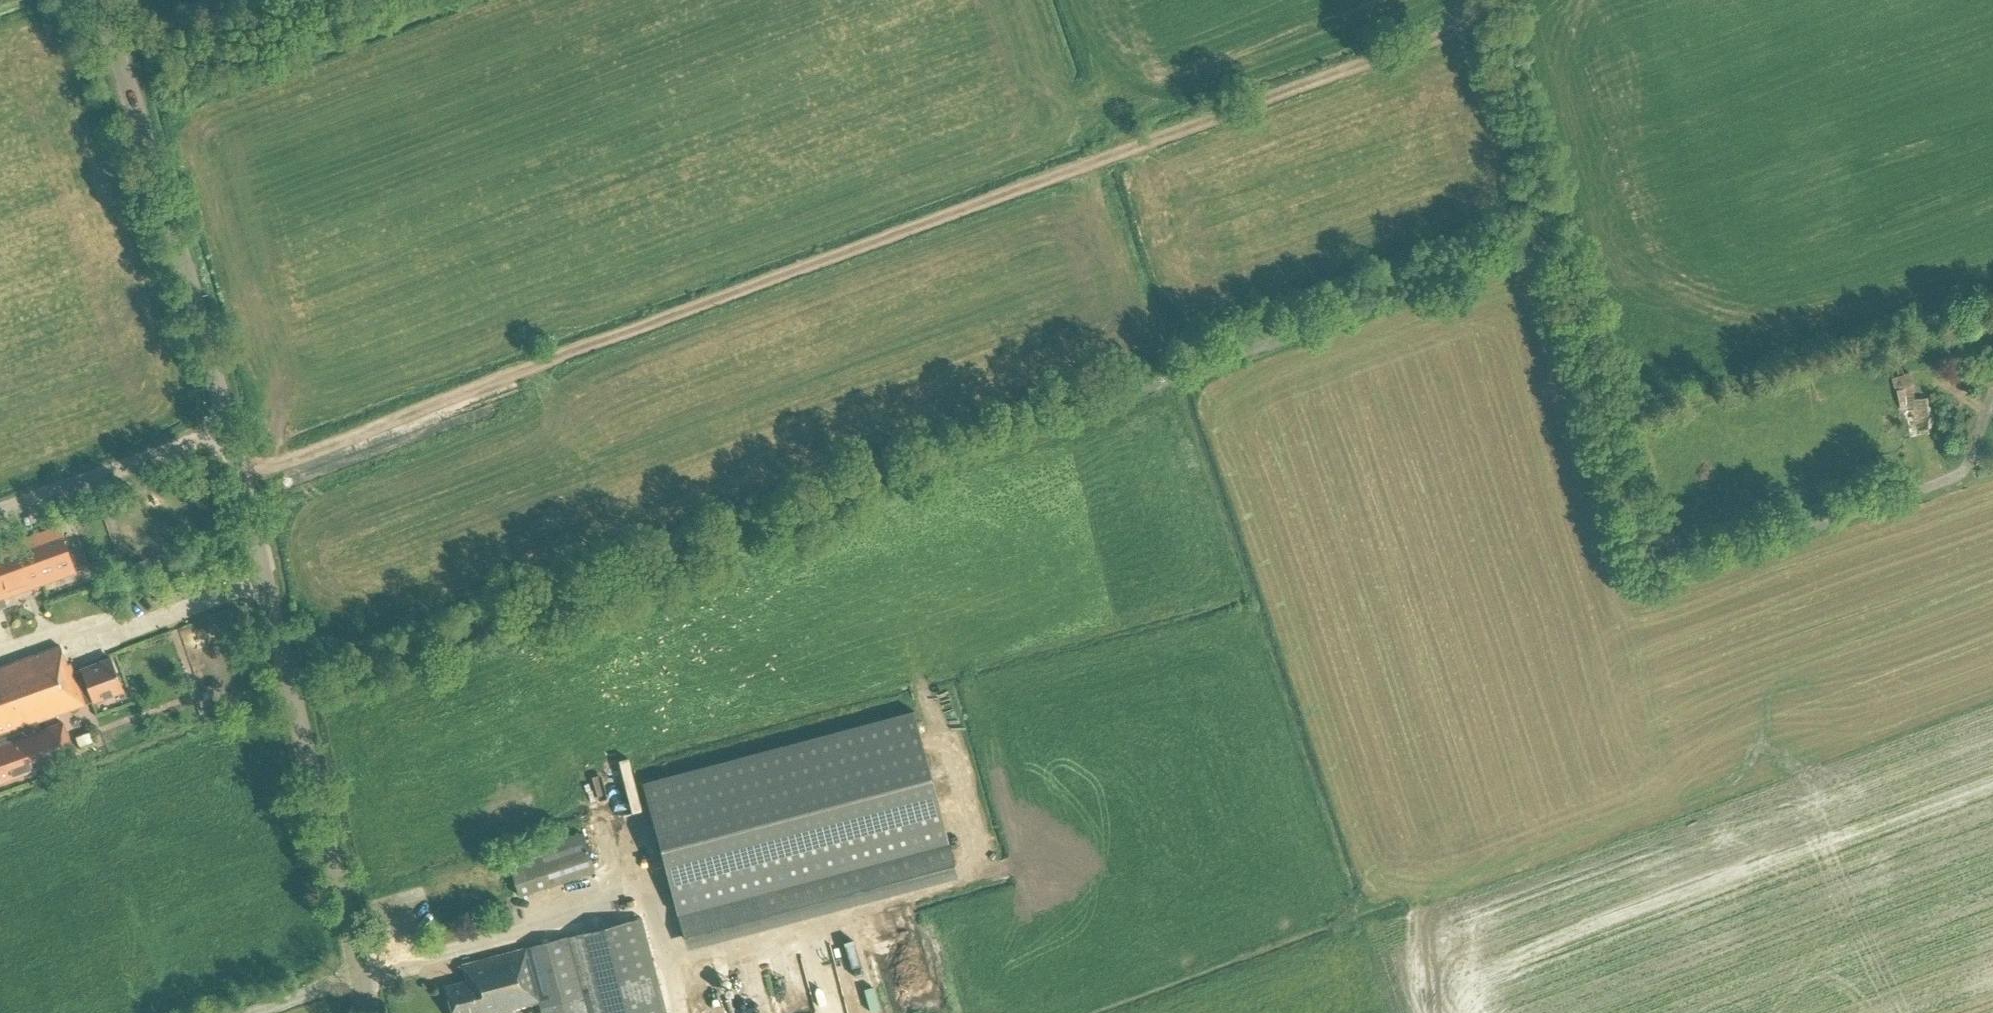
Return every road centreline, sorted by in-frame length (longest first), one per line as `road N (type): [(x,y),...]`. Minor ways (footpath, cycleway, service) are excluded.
road 1 (track): [(238,468),(1474,17),(1493,0)]
road 2 (tertiary): [(372,1012),(238,468),(101,0)]

